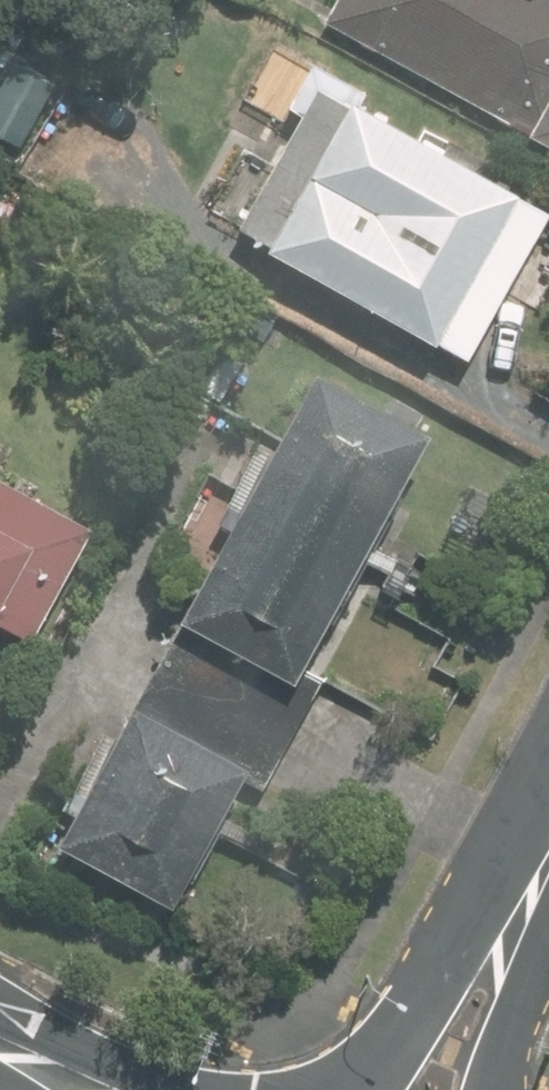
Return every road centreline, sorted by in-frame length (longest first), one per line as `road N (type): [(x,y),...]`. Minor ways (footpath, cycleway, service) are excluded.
road 1 (tertiary): [(376,1089),(493,953)]
road 2 (tertiary): [(493,953),(487,1089)]

